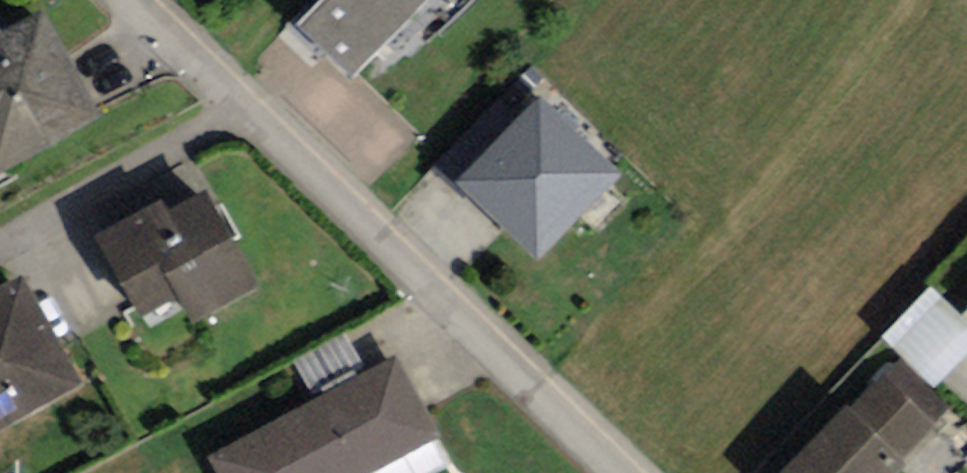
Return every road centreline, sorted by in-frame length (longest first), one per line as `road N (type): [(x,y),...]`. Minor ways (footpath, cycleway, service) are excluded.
road 1 (residential): [(130,0),(626,472)]

